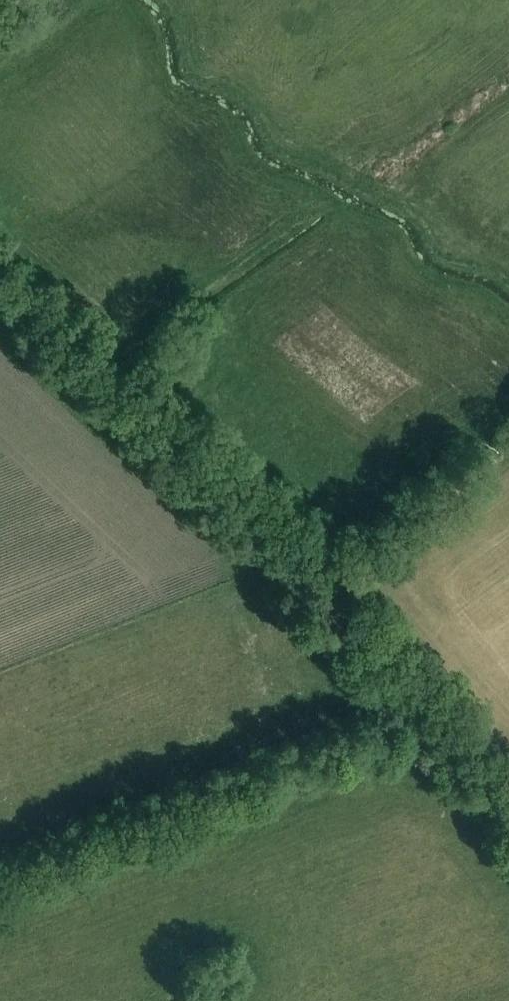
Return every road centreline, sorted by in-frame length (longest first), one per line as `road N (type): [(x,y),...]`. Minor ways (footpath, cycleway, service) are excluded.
road 1 (track): [(508,809),(303,591),(0,299)]

